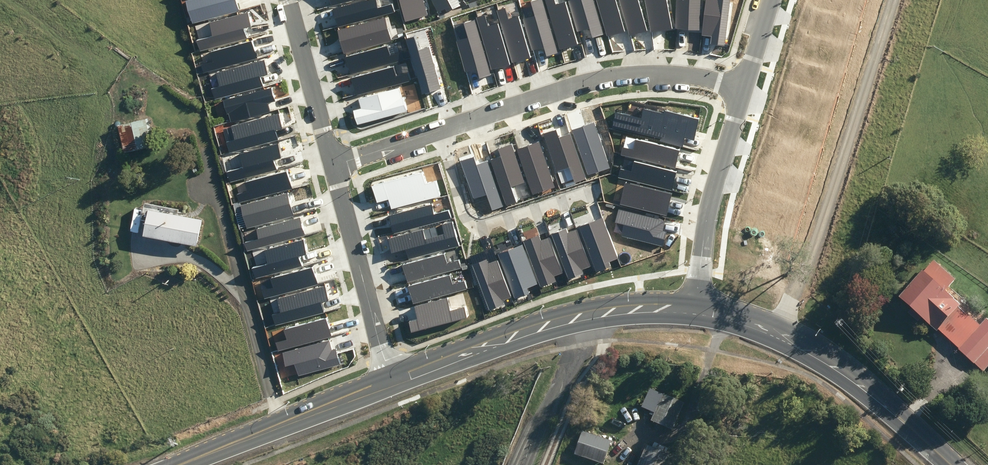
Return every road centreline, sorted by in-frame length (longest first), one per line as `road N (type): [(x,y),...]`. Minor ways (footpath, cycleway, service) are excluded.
road 1 (track): [(777,327),(891,0)]
road 2 (tertiary): [(699,305),(632,303),(561,315),(394,374)]
road 3 (residential): [(440,129),(602,76),(690,73),(742,85)]
road 4 (tertiary): [(951,464),(880,400),(777,327),(699,305)]
road 5 (tertiary): [(394,374),(174,464)]
road 6 (residential): [(440,129),(473,221),(489,227),(598,192)]
road 7 (residential): [(699,305),(708,215),(742,85)]
road 8 (residential): [(394,374),(333,161)]
road 9 (residential): [(333,161),(291,0)]

